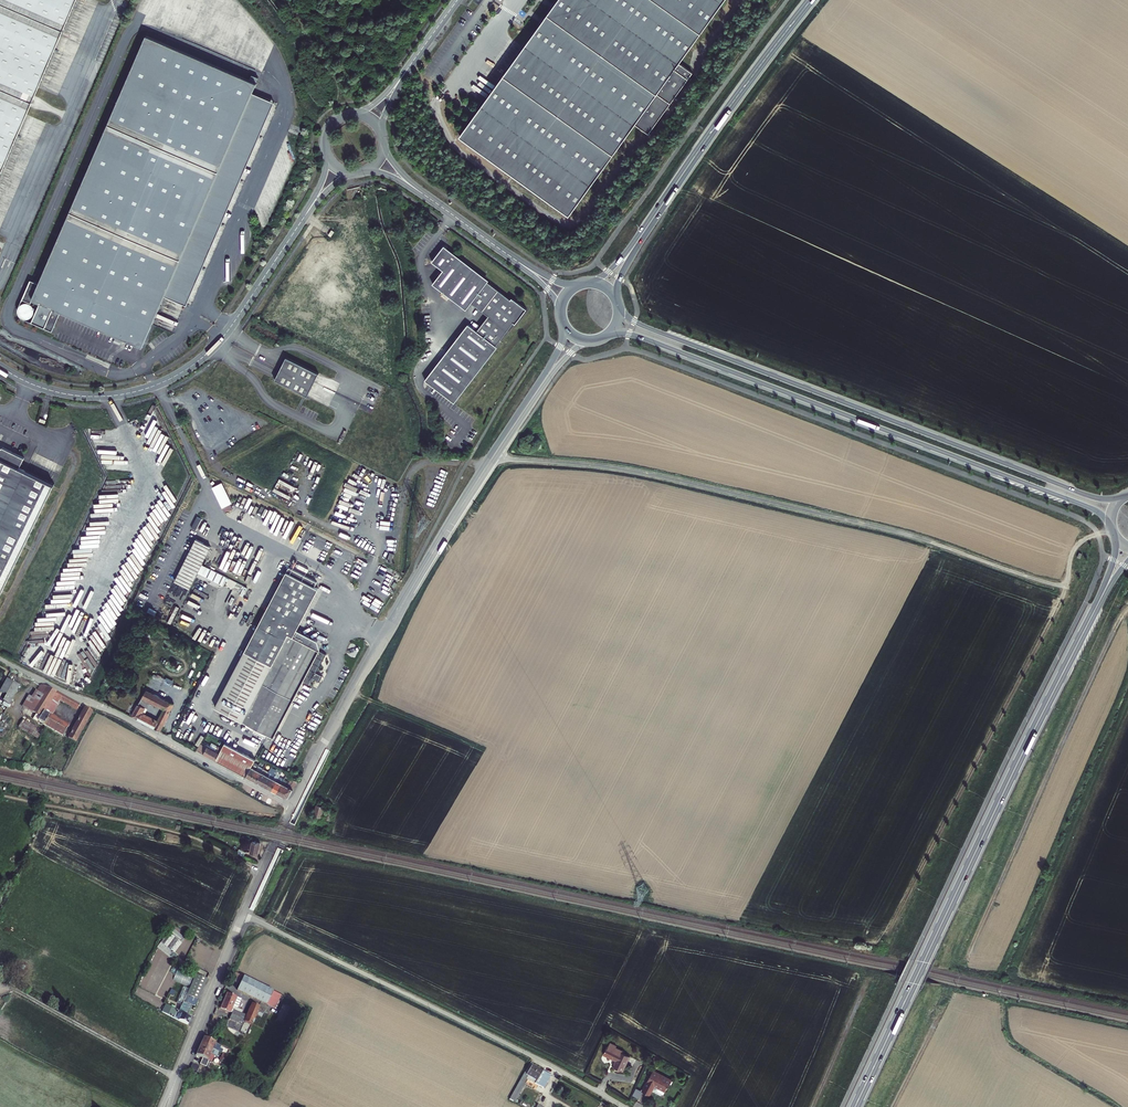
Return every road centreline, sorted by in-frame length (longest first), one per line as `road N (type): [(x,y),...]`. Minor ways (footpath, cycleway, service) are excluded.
road 1 (unclassified): [(493,458),(642,473),(904,535),(1066,586)]
road 2 (primary): [(603,338),(628,334),(701,360),(1090,508),(1113,530)]
road 3 (primary): [(1093,613),(855,1106)]
road 4 (primary): [(1123,497),(1084,494),(647,328),(619,308)]
road 5 (unclassified): [(337,166),(241,316),(188,372),(157,388),(91,397),(50,391),(0,367)]
road 6 (unclassified): [(624,1106),(243,915)]
road 7 (unclassified): [(292,806),(493,458)]
road 8 (unclassified): [(0,659),(292,806)]
road 9 (primary): [(644,231),(810,0)]
road 10 (track): [(262,871),(165,829),(0,795)]
road 11 (residential): [(166,1106),(243,915)]
road 12 (unclassified): [(376,161),(515,259)]
road 13 (unclassified): [(371,121),(455,0)]
road 14 (track): [(811,1106),(867,977)]

